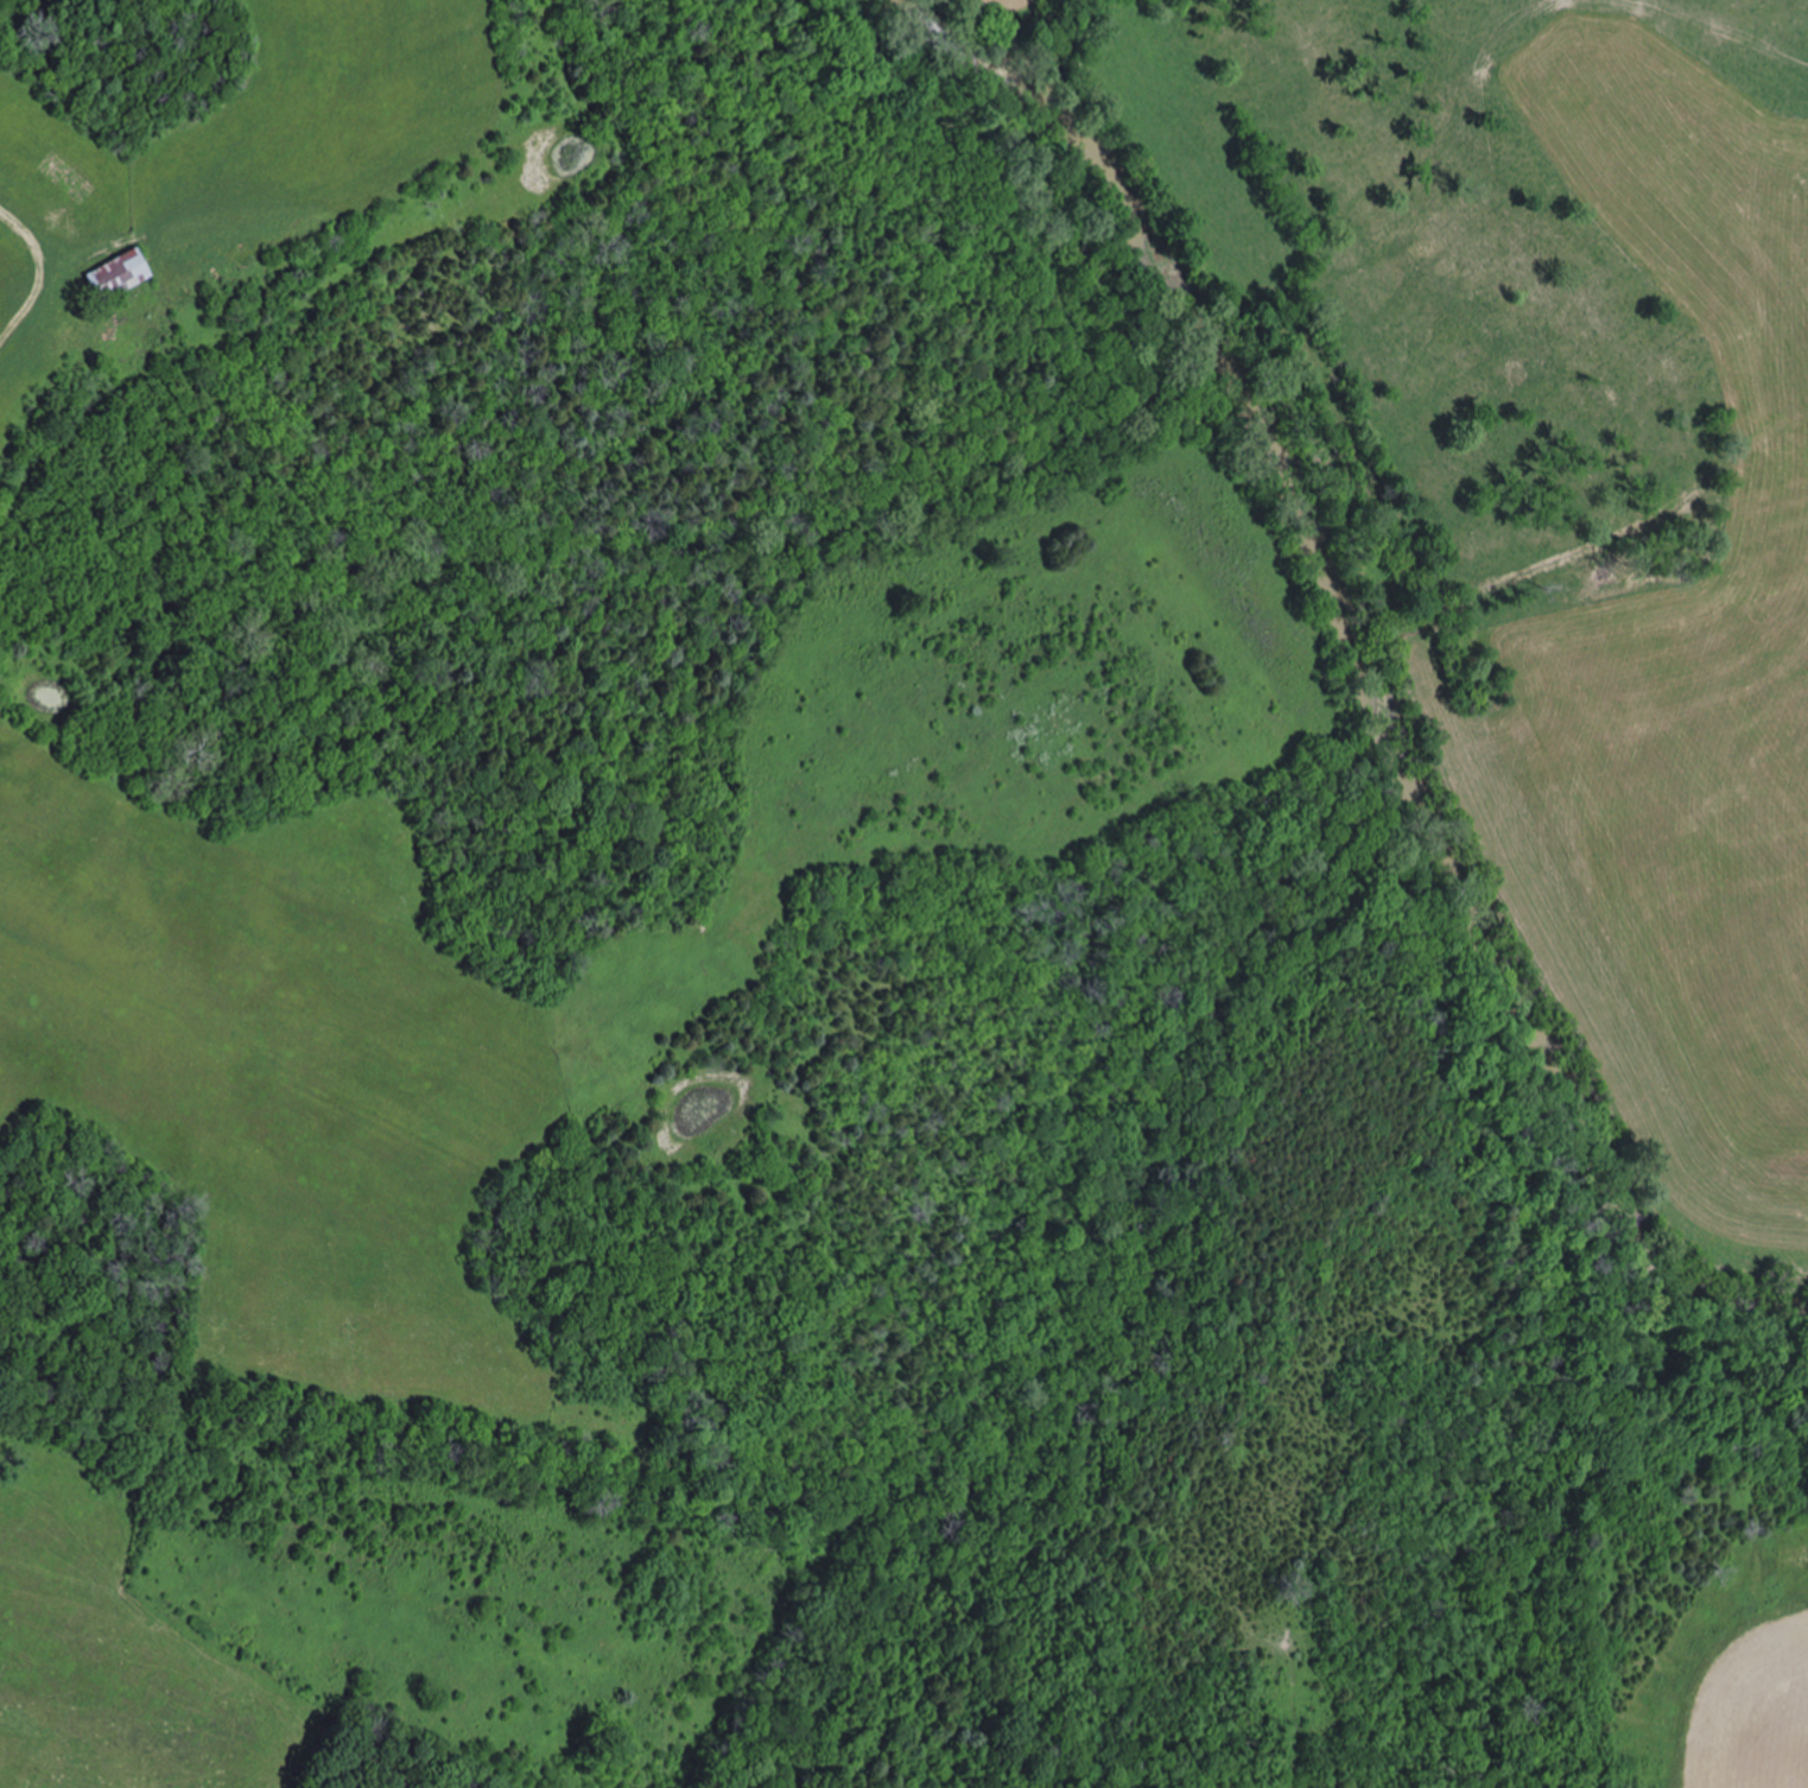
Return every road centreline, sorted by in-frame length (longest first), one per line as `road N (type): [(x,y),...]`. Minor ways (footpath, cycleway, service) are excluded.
road 1 (track): [(0,343),(36,297),(34,243),(0,219)]

